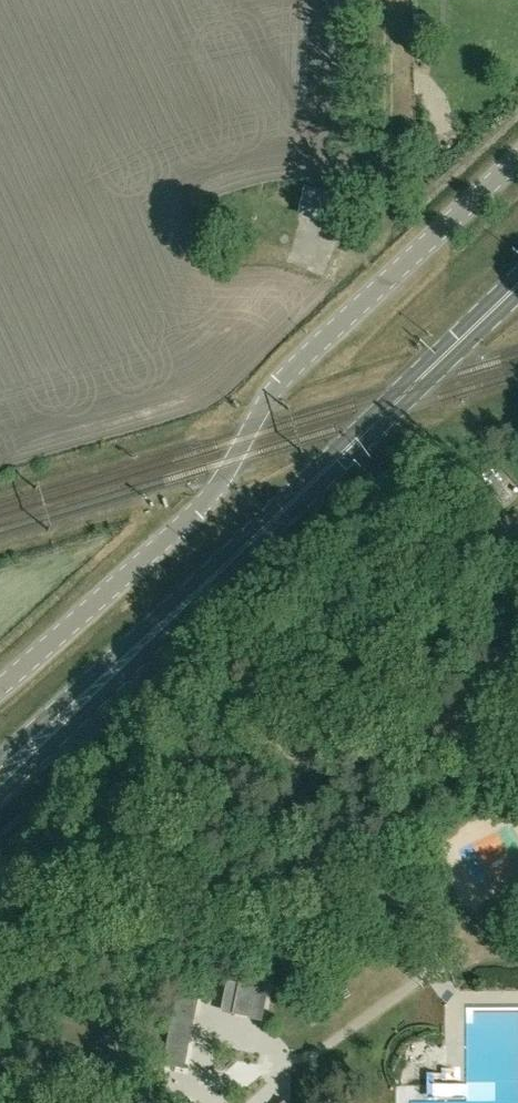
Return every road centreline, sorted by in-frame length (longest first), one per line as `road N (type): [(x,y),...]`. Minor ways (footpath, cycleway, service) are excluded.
road 1 (unclassified): [(0,690),(203,505),(282,377),(517,157)]
road 2 (unclassified): [(0,987),(56,939),(188,778),(231,738),(388,628),(504,527)]
road 3 (primary): [(223,567),(517,285)]
road 4 (primary): [(0,795),(171,630),(223,567)]
road 5 (primary): [(223,567),(0,758)]
road 6 (track): [(382,226),(393,137),(390,0)]

